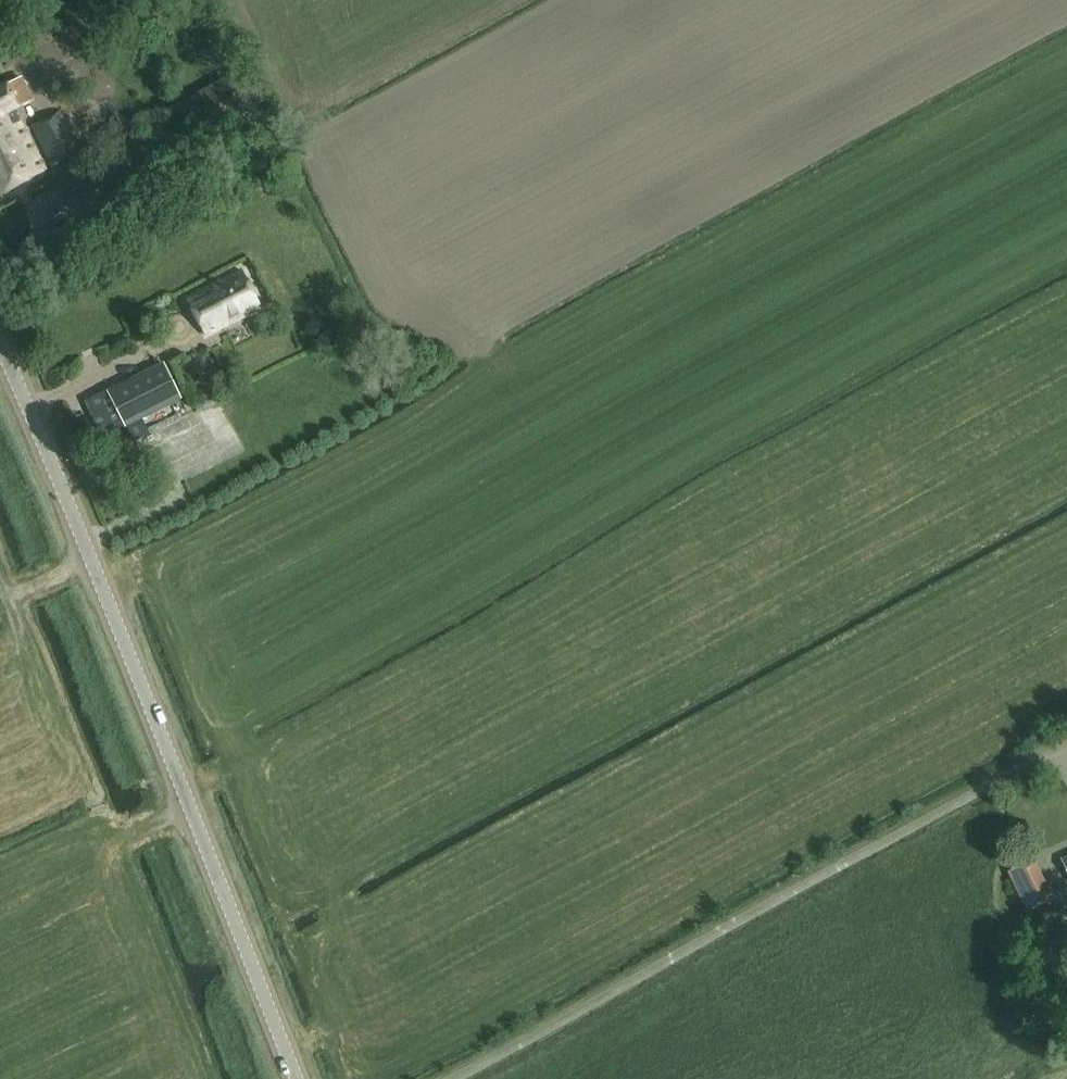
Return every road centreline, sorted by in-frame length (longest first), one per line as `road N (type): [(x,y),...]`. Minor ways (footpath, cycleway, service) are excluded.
road 1 (tertiary): [(295,1078),(0,340)]

